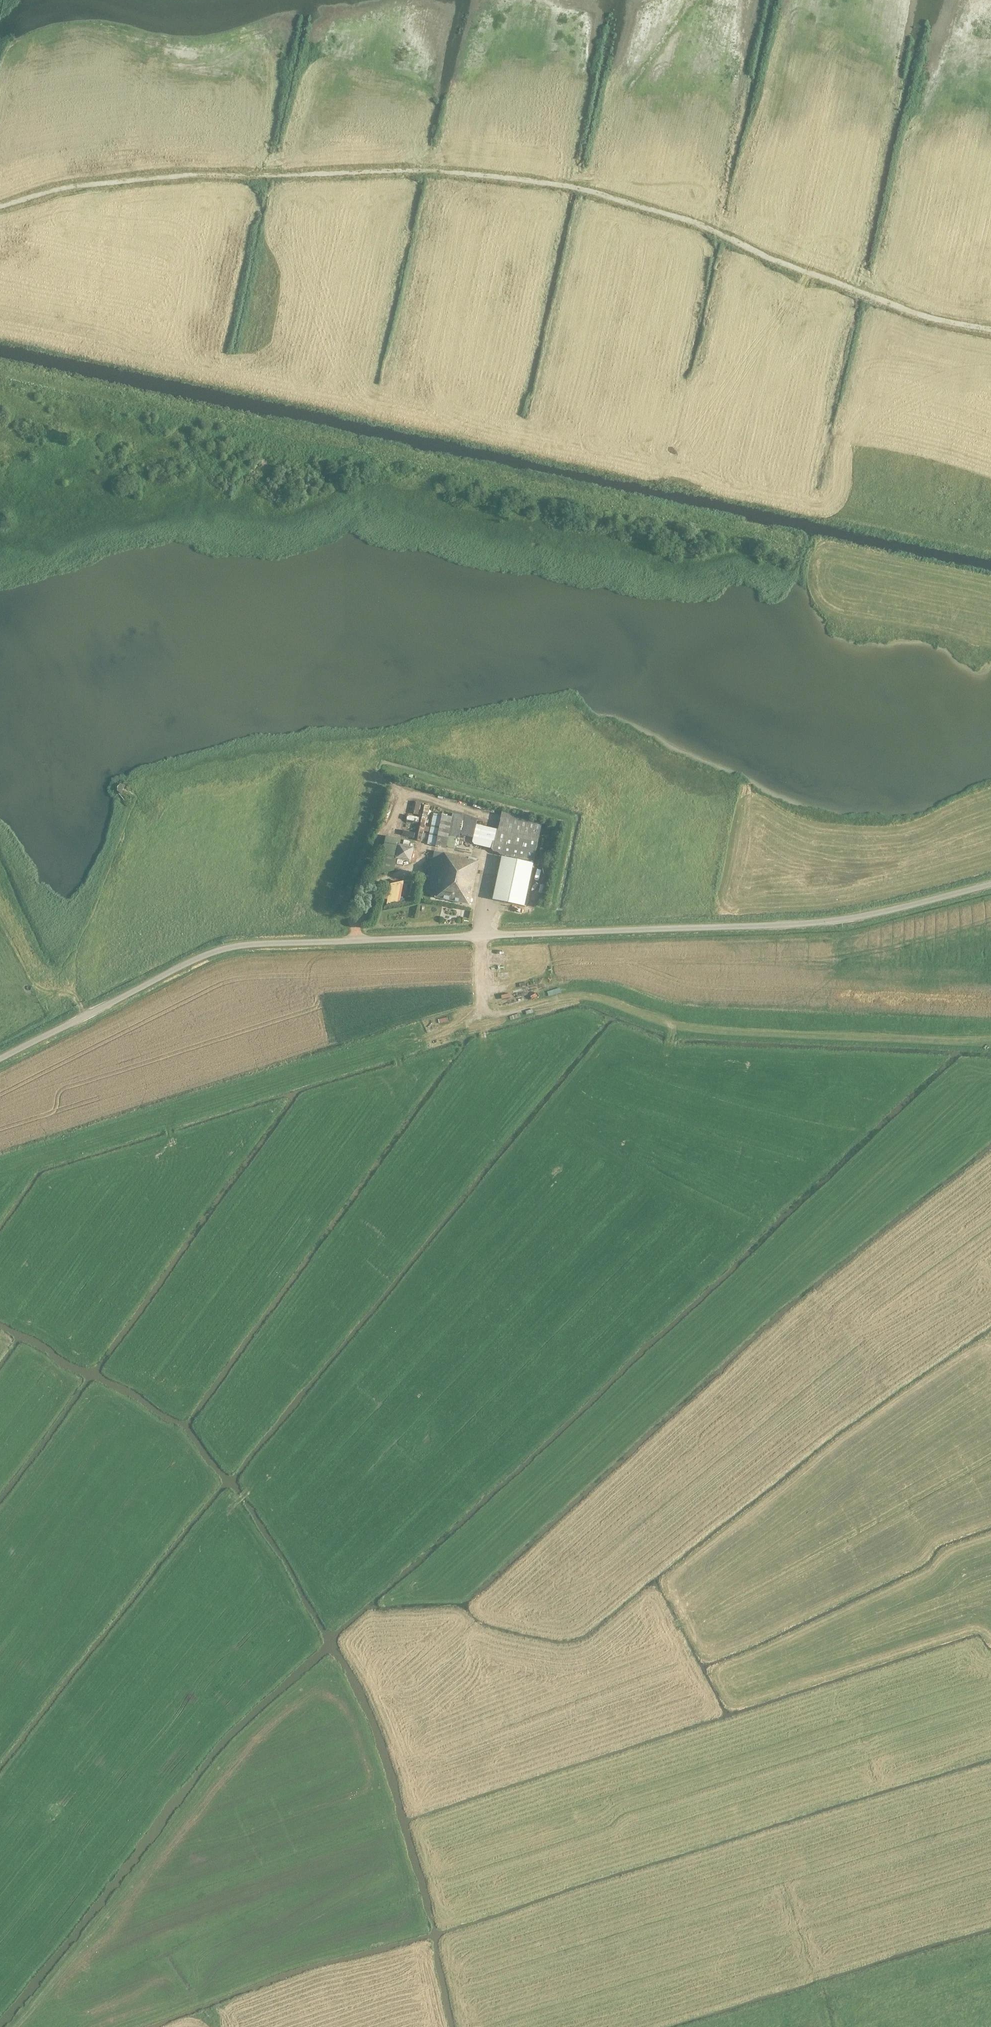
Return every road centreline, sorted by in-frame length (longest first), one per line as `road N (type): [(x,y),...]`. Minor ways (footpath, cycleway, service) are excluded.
road 1 (track): [(0,207),(70,187),(183,176),(408,171),(516,180),(682,219),(917,314),(990,330)]
road 2 (unclassified): [(990,884),(800,924),(238,946),(86,1016)]
road 3 (track): [(990,1043),(702,1031),(583,997),(483,1014)]
road 4 (track): [(483,1014),(429,1037),(0,1170)]
road 5 (track): [(673,1026),(669,1051),(602,1121)]

